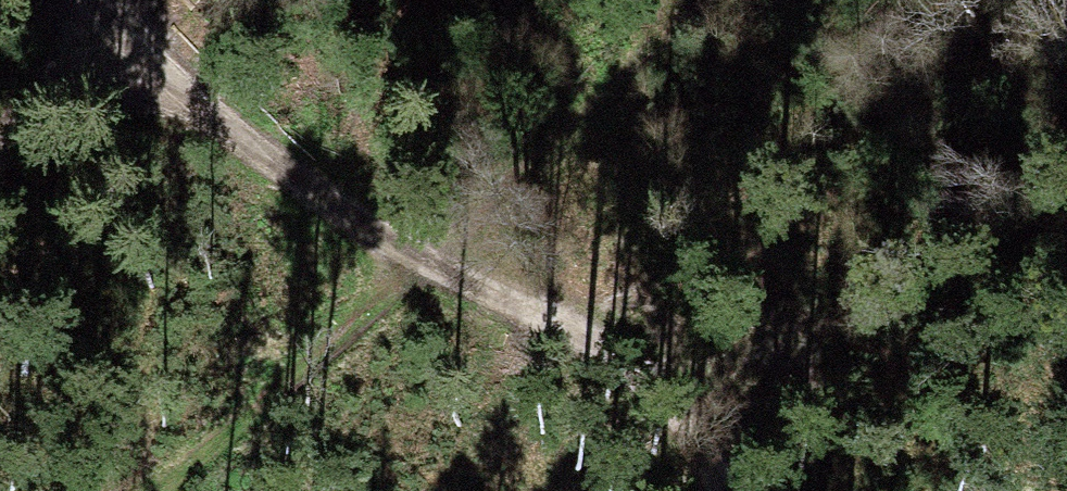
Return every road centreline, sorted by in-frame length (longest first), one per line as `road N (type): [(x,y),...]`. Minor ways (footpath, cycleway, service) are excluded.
road 1 (track): [(729,490),(706,429),(663,385),(595,341),(414,257),(316,201),(117,45),(82,0)]
road 2 (track): [(705,0),(414,257),(176,490)]
road 3 (track): [(117,45),(0,157)]

